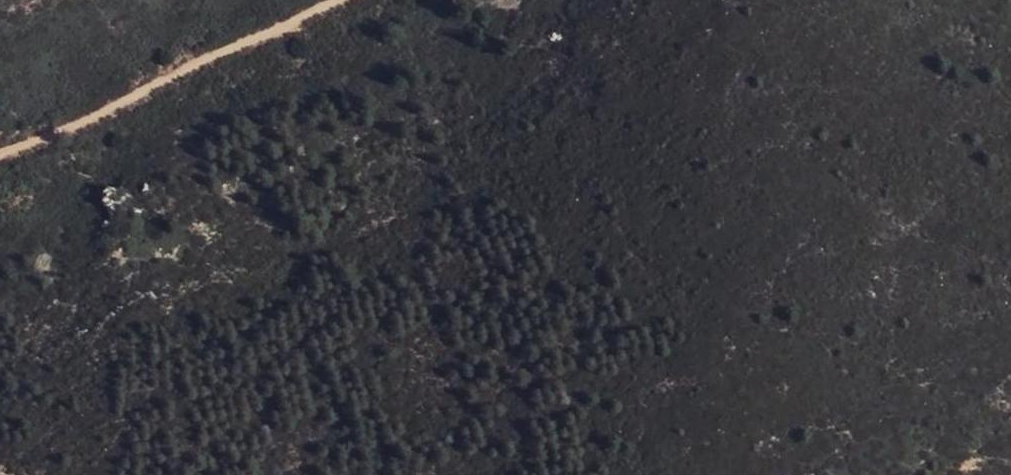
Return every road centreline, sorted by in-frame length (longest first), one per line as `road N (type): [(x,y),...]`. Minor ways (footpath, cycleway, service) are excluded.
road 1 (track): [(0,152),(332,0)]

